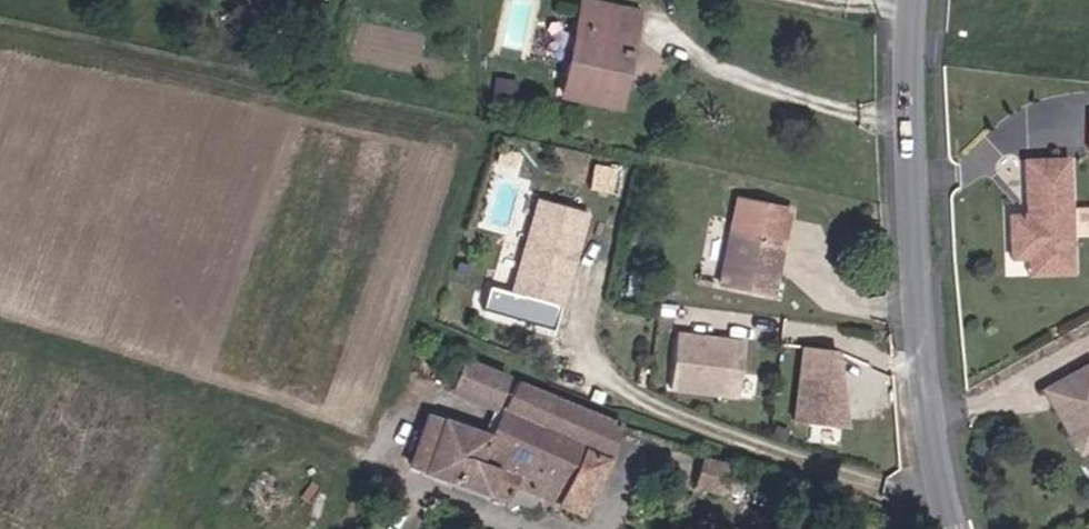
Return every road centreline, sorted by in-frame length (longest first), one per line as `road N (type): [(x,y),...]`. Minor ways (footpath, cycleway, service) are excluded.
road 1 (unclassified): [(911,0),(907,56),(943,466),(957,528)]

